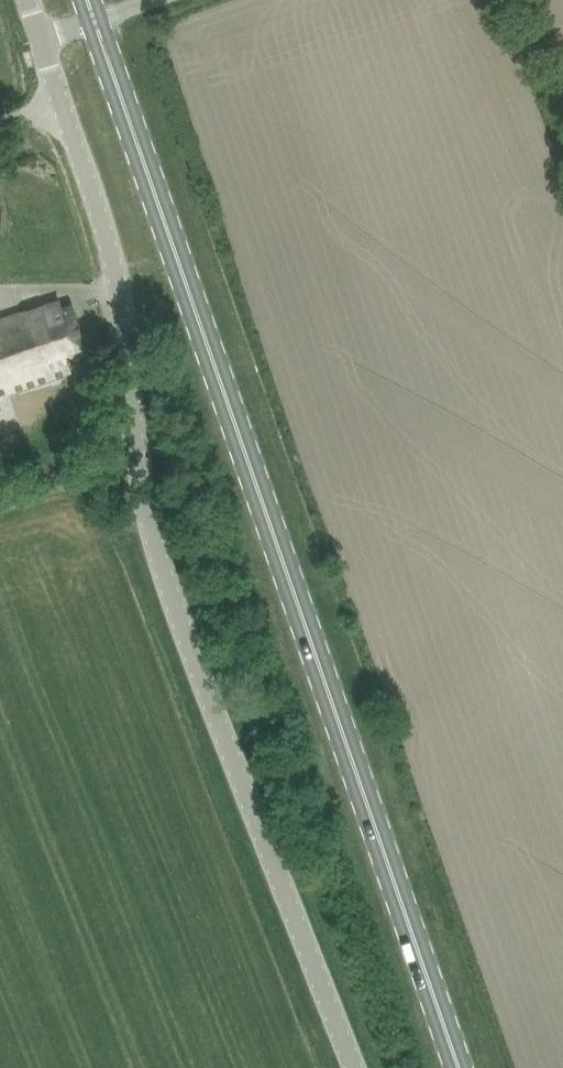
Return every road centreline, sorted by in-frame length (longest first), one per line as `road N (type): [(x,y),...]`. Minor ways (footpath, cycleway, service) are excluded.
road 1 (primary): [(459,1067),(94,21)]
road 2 (unclassified): [(354,1067),(158,555),(138,469),(119,290),(61,106)]

